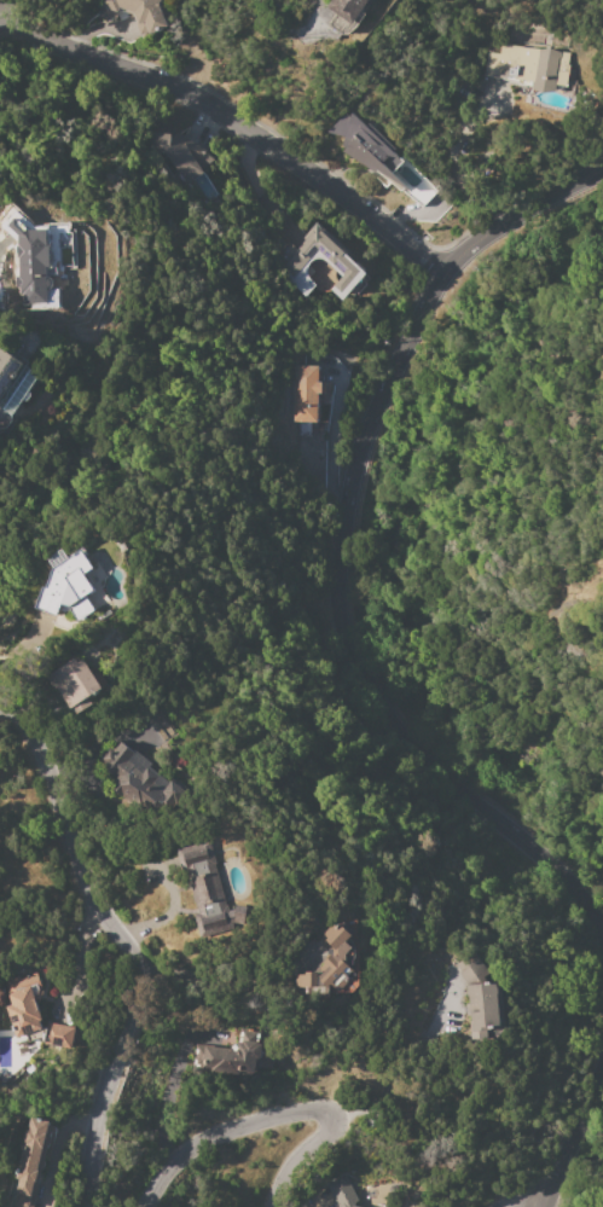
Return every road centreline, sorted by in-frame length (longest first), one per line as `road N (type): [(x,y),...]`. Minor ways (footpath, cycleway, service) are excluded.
road 1 (secondary): [(602,175),(518,210),(447,269),(358,441),(337,557),(336,617),(354,667),(419,755),(553,871),(602,933)]
road 2 (residential): [(85,1206),(100,1110),(140,996),(138,969),(87,887),(54,796),(0,717)]
road 3 (residential): [(0,20),(202,101),(447,269)]
road 4 (residential): [(273,1206),(291,1168),(332,1127),(331,1115),(302,1109),(187,1145),(149,1206)]
road 5 (secondary): [(602,1082),(546,1206)]

